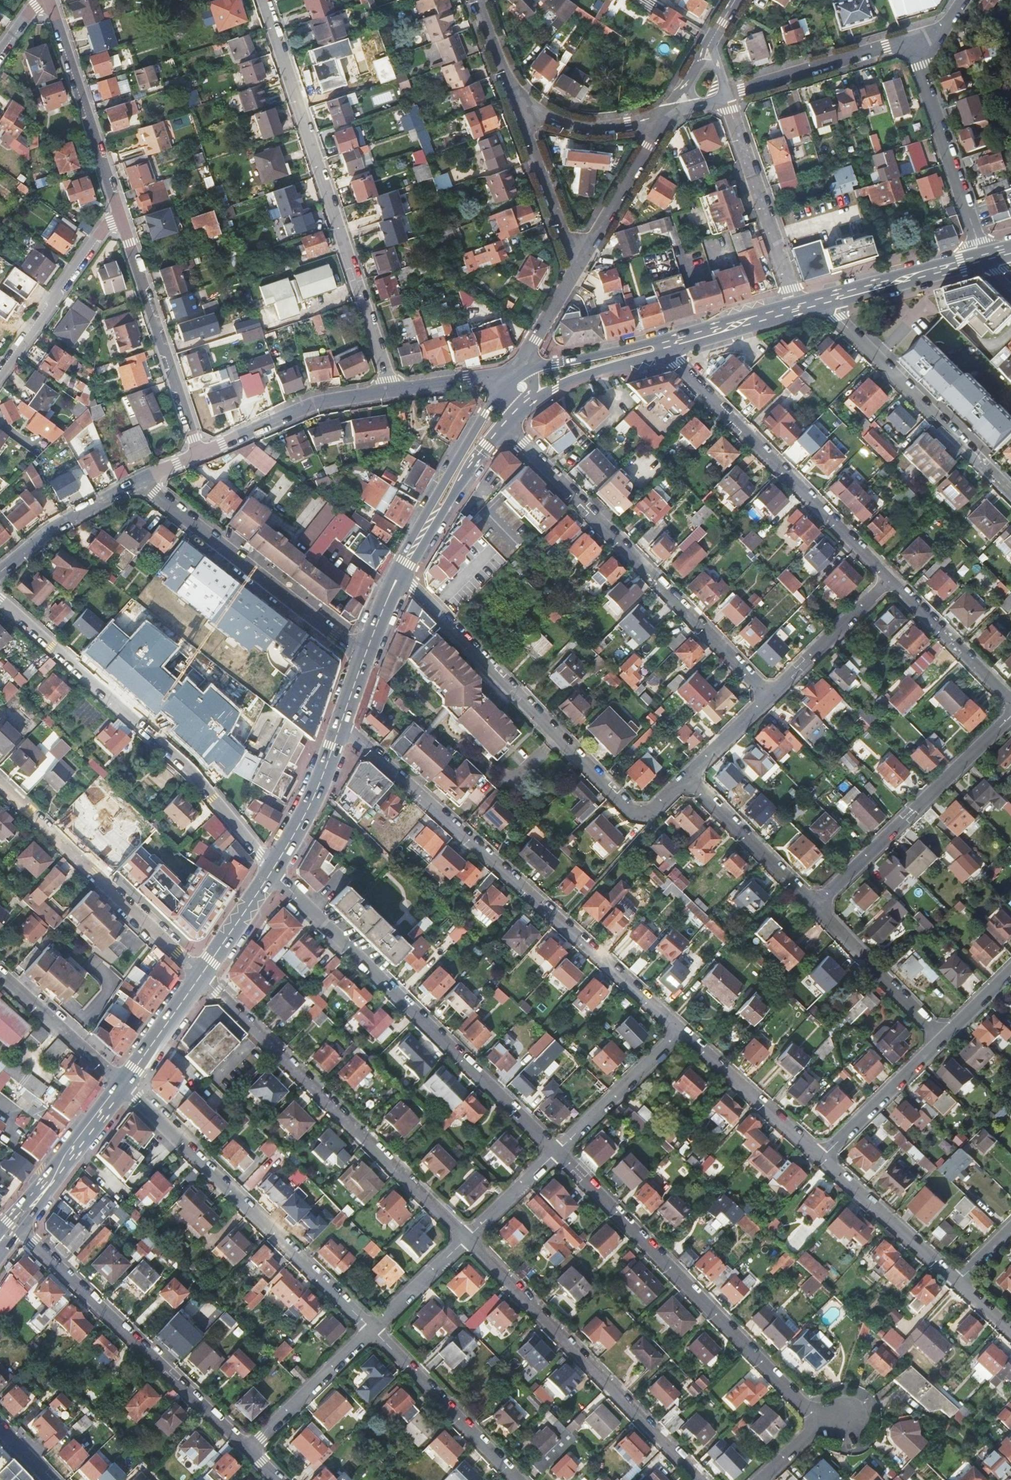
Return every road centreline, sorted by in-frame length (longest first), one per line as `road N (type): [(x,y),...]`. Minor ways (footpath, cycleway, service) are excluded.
road 1 (unclassified): [(341,724),(682,1033)]
road 2 (unclassified): [(264,0),(393,391)]
road 3 (residential): [(272,870),(557,1152)]
road 4 (residential): [(0,599),(187,766),(272,870)]
road 5 (residential): [(505,424),(770,696)]
road 6 (unclassified): [(201,975),(467,1238)]
road 7 (residential): [(557,1152),(812,1422)]
road 8 (unclassified): [(123,1085),(372,1330)]
road 9 (unclassified): [(651,812),(628,807),(404,580)]
road 10 (unclassified): [(467,1238),(700,1479)]
road 11 (residential): [(891,579),(672,351)]
road 12 (unclassified): [(23,1231),(248,1449)]
road 13 (unclassified): [(139,481),(364,657)]
road 14 (unclassified): [(0,783),(201,975)]
road 15 (unclassified): [(815,907),(1010,717)]
road 16 (residential): [(1010,494),(833,306)]
road 17 (residential): [(198,455),(121,220)]
road 18 (residential): [(121,220),(49,0)]
road 19 (residential): [(983,250),(909,39)]
road 20 (secondary): [(507,383),(392,574)]
road 21 (secondary): [(741,317),(528,369)]
road 22 (unclassified): [(795,302),(728,97)]
road 23 (unclassified): [(372,1330),(517,1479)]
road 24 (unclassified): [(198,455),(313,402),(393,391)]
road 25 (unclassified): [(0,374),(103,229),(121,220)]
road 26 (secondary): [(983,250),(795,302)]
road 27 (unclassified): [(728,97),(909,39)]
road 28 (unclassified): [(682,1033),(821,1159)]
road 29 (secondary): [(404,580),(465,474),(505,424)]
road 30 (unclassified): [(821,1159),(958,1283)]
road 31 (unclassified): [(815,907),(943,1038)]
road 32 (unclassified): [(686,778),(815,907)]
road 33 (unclassified): [(576,268),(669,113)]
road 34 (unclassified): [(518,104),(576,268)]
road 35 (unclassified): [(557,1152),(682,1033)]
road 36 (unclassified): [(248,1449),(372,1330)]
road 37 (unclassified): [(821,1159),(943,1038)]
road 38 (residential): [(1010,700),(891,579)]
road 39 (residential): [(770,696),(891,579)]
road 40 (unclassified): [(0,573),(46,531),(139,481)]
road 41 (residential): [(123,1085),(0,973)]
road 42 (secondary): [(833,306),(990,262)]
road 43 (secondary): [(272,870),(317,791),(341,724)]
road 44 (unclassified): [(518,104),(587,128),(669,113)]
road 45 (secondary): [(531,399),(582,376),(672,351)]
road 46 (secondary): [(123,1085),(201,975)]
road 47 (secondary): [(672,351),(800,315)]
road 48 (unclassified): [(372,1330),(467,1238)]
road 49 (secondary): [(201,975),(272,870)]
road 50 (unclassified): [(467,1238),(557,1152)]

